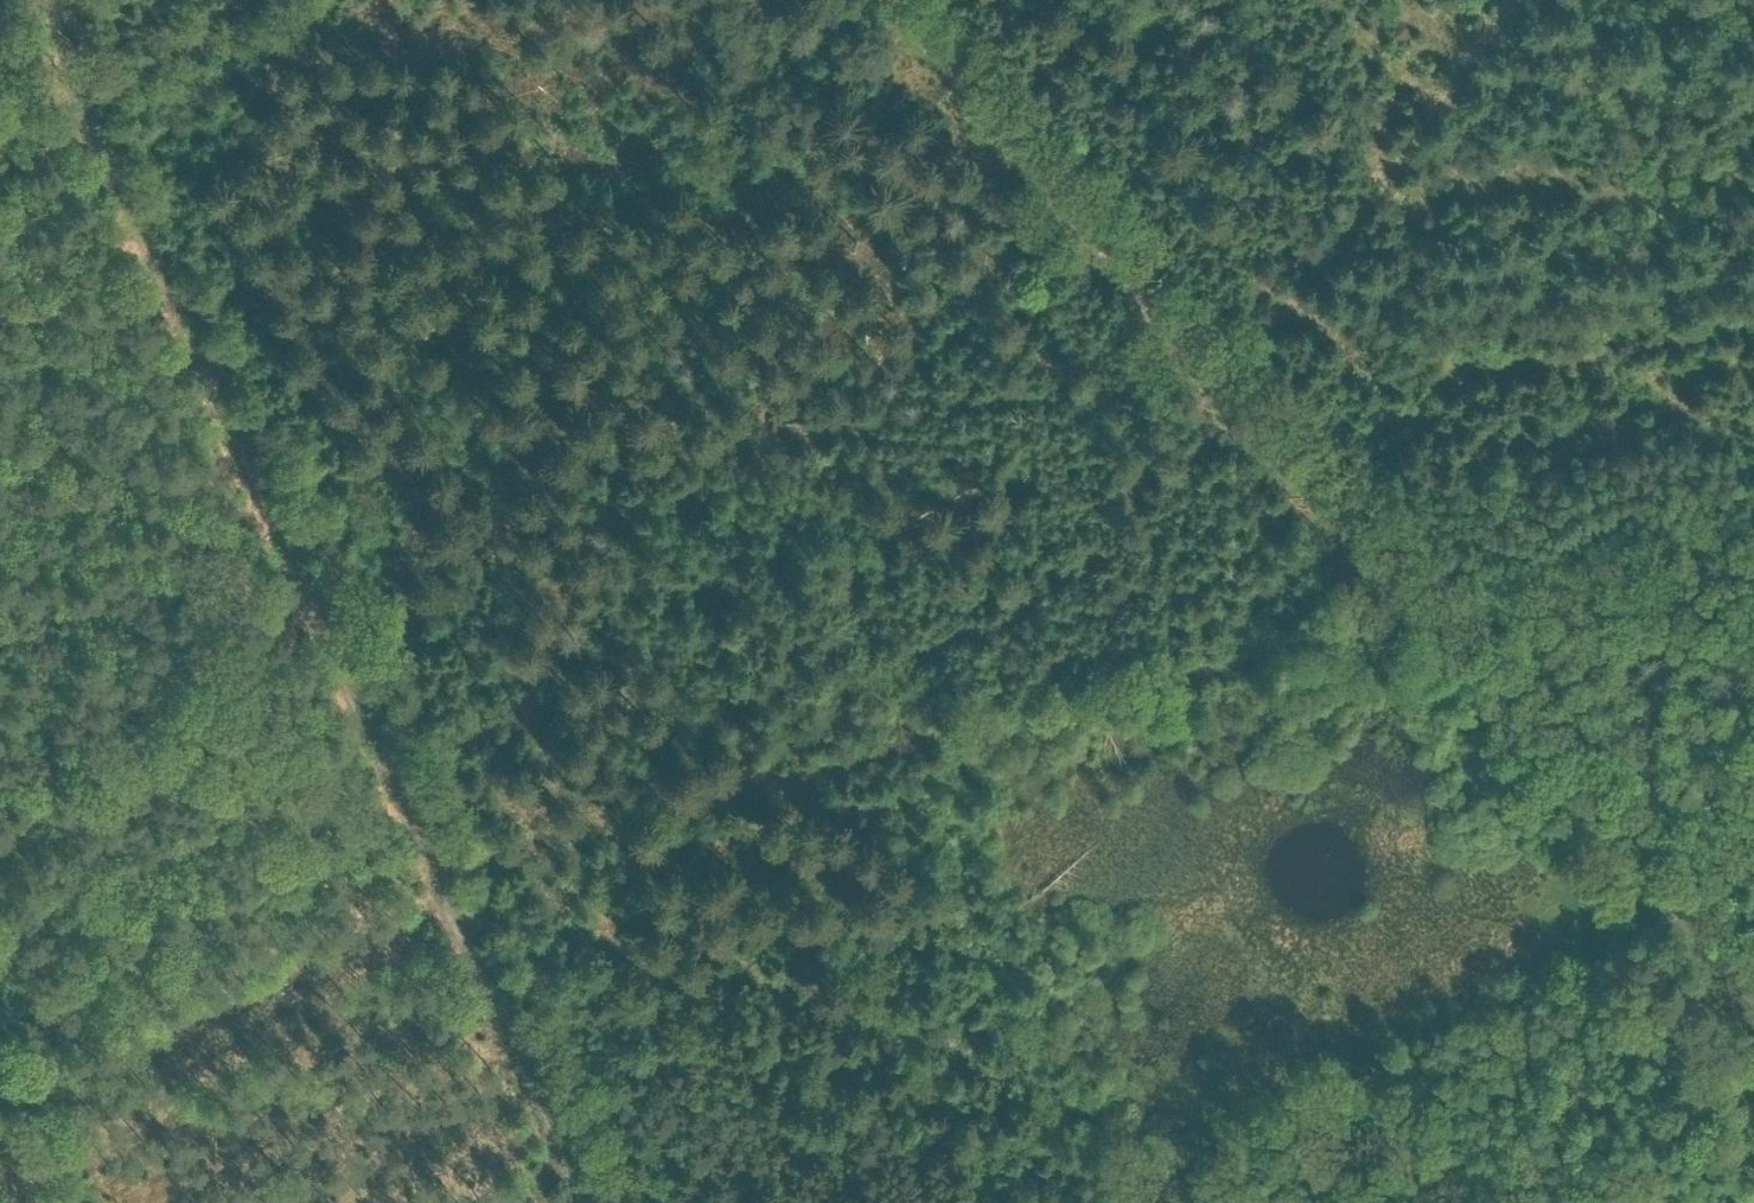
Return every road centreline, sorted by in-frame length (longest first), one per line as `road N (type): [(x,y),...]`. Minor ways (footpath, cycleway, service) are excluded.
road 1 (track): [(1423,614),(436,871)]
road 2 (track): [(436,871),(85,96)]
road 3 (track): [(1519,0),(1224,383),(1423,614)]
road 4 (track): [(587,1202),(436,871)]
road 5 (track): [(85,96),(241,0)]

